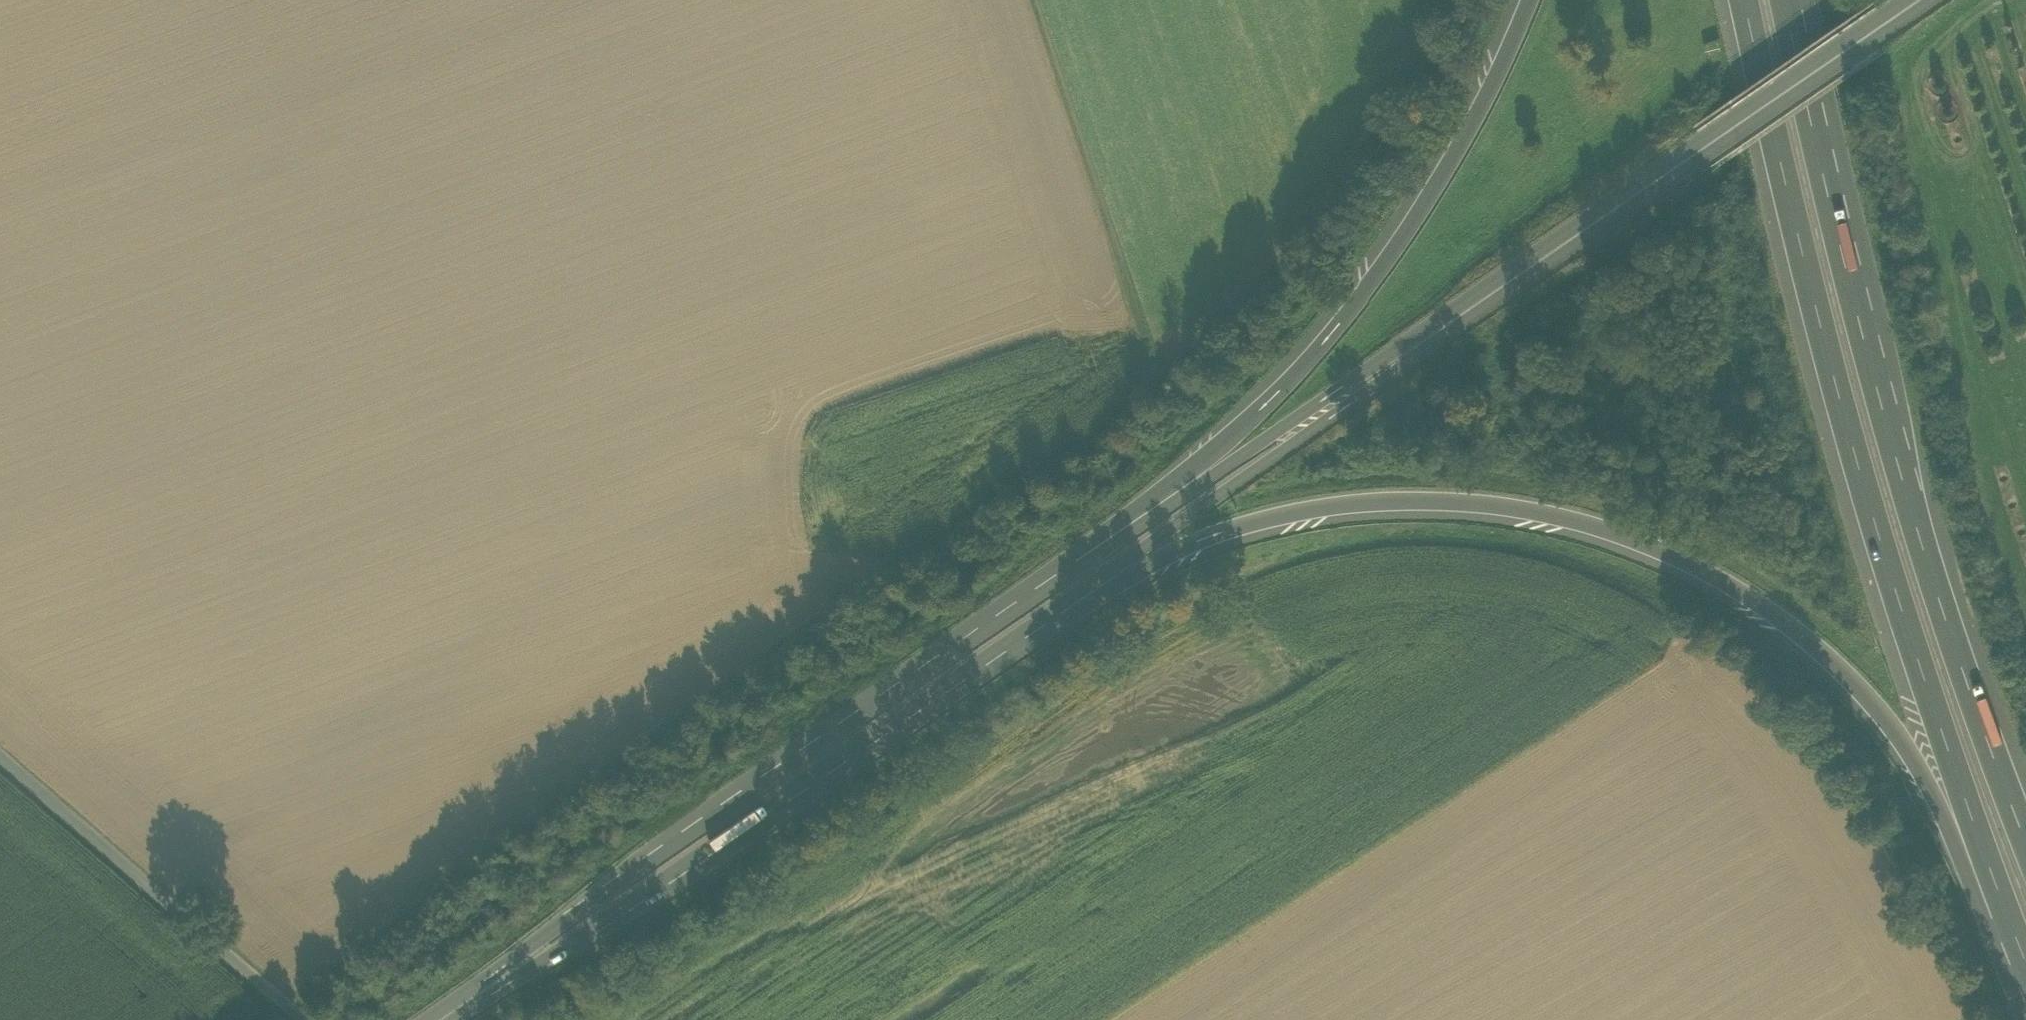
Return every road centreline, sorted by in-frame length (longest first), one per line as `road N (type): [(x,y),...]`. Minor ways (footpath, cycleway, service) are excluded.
road 1 (motorway): [(1055,605),(1244,521),(1375,497),(1511,504),(1668,550),(1751,599),(1865,688),(1920,760),(1955,828),(2025,1000)]
road 2 (motorway): [(1744,0),(1895,592),(2025,948)]
road 3 (motorway): [(2025,830),(1968,691),(1918,532),(1784,0)]
road 4 (motorway): [(1081,561),(541,931),(449,1007)]
road 5 (motorway): [(449,1007),(658,879),(1055,605)]
road 6 (motorway): [(1529,0),(1464,138),(1370,281),(1286,382),(1081,561)]
road 7 (motorway): [(1430,333),(1917,0)]
road 8 (motorway): [(1055,605),(1430,333)]
road 9 (motorway): [(1430,333),(1081,561)]
road 10 (track): [(0,756),(302,1019)]
road 11 (track): [(1045,0),(1168,359)]

